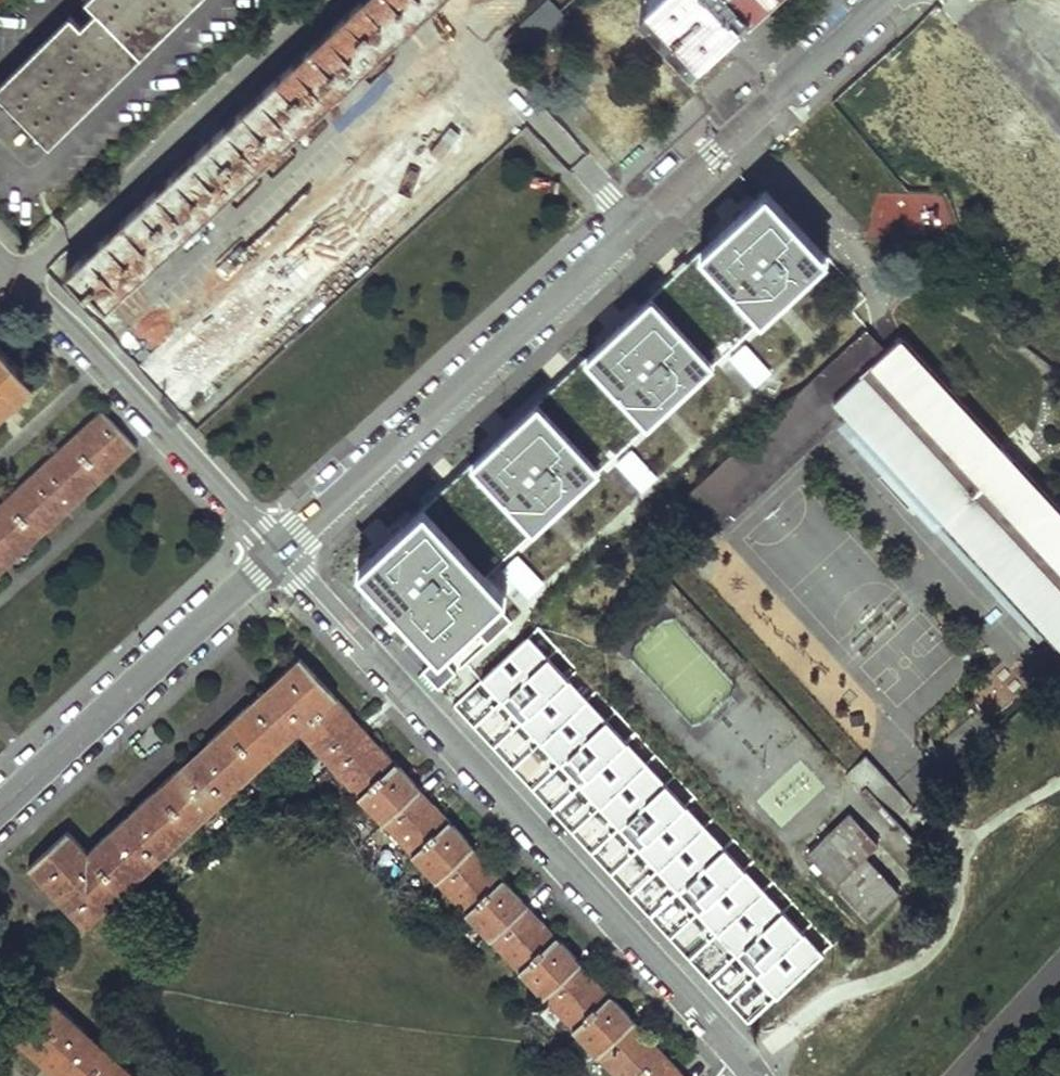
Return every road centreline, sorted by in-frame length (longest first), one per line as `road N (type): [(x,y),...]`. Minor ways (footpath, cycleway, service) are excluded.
road 1 (residential): [(275,555),(753,1075)]
road 2 (tertiary): [(275,555),(631,229)]
road 3 (residential): [(322,0),(20,278)]
road 4 (residential): [(20,278),(275,555)]
road 5 (tertiary): [(0,808),(275,555)]
road 6 (tertiary): [(631,229),(882,0)]
road 7 (residential): [(631,229),(424,0)]
road 8 (residential): [(965,0),(1059,104)]

